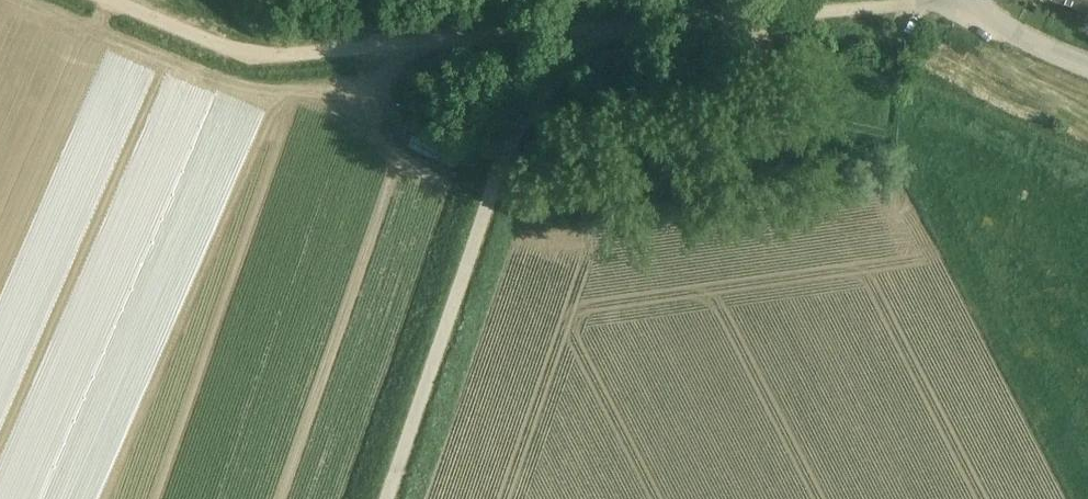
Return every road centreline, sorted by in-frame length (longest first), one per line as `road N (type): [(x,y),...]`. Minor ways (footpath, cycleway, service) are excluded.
road 1 (unclassified): [(384,498),(505,154),(570,54),(605,28)]
road 2 (unclassified): [(605,28),(272,55),(224,47),(109,0)]
road 3 (unclassified): [(677,21),(923,0)]
road 4 (tertiary): [(1087,65),(1030,40),(975,0)]

